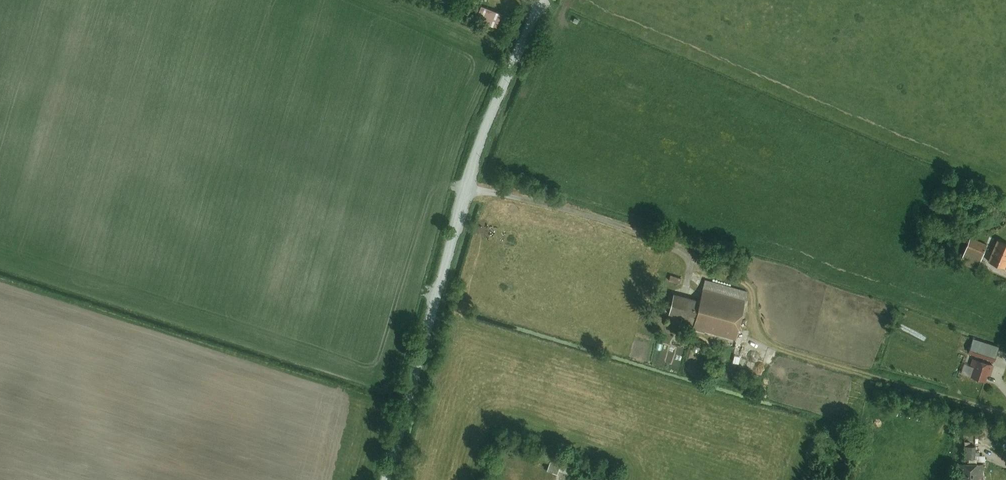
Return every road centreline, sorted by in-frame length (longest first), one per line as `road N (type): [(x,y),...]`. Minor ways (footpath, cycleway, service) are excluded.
road 1 (unclassified): [(381,479),(484,132),(540,0)]

